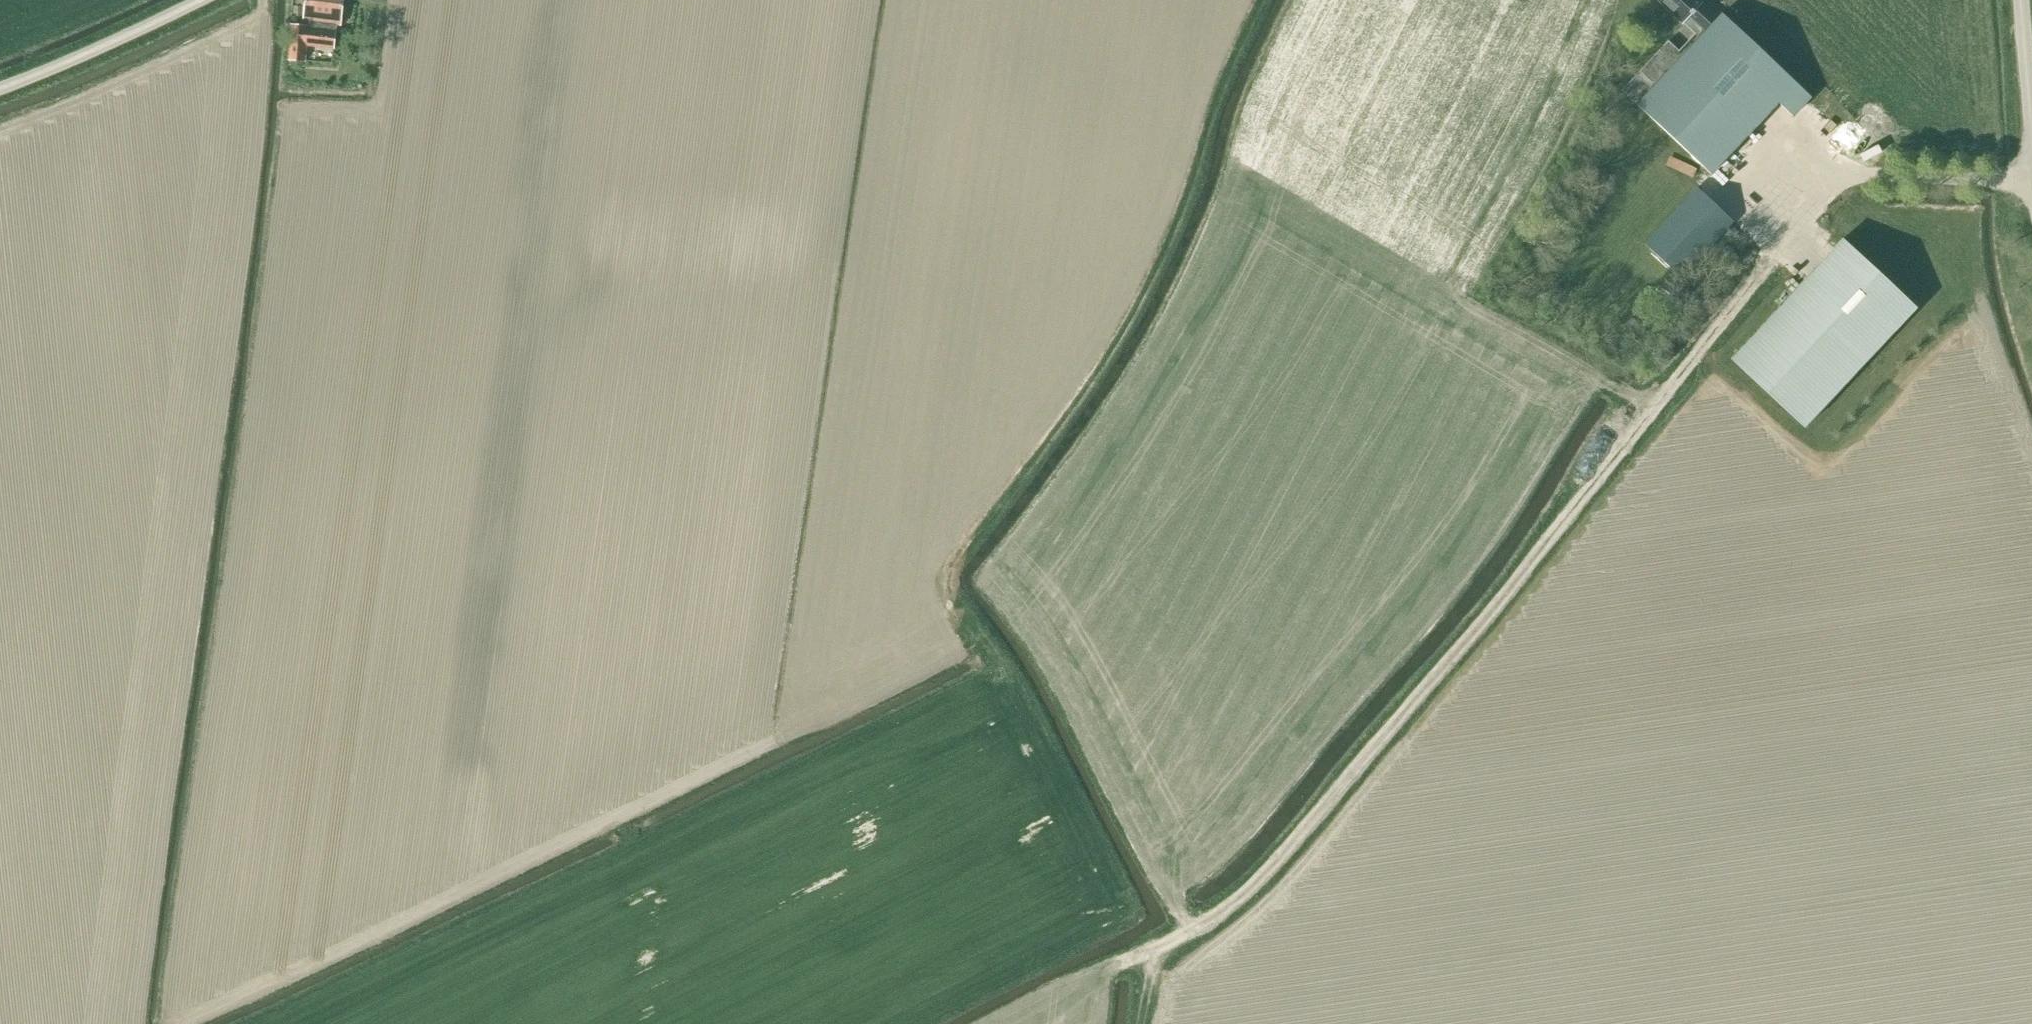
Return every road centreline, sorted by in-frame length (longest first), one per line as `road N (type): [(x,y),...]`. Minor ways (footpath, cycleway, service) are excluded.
road 1 (unclassified): [(0,86),(203,0)]
road 2 (unclassified): [(2031,135),(2020,0)]

